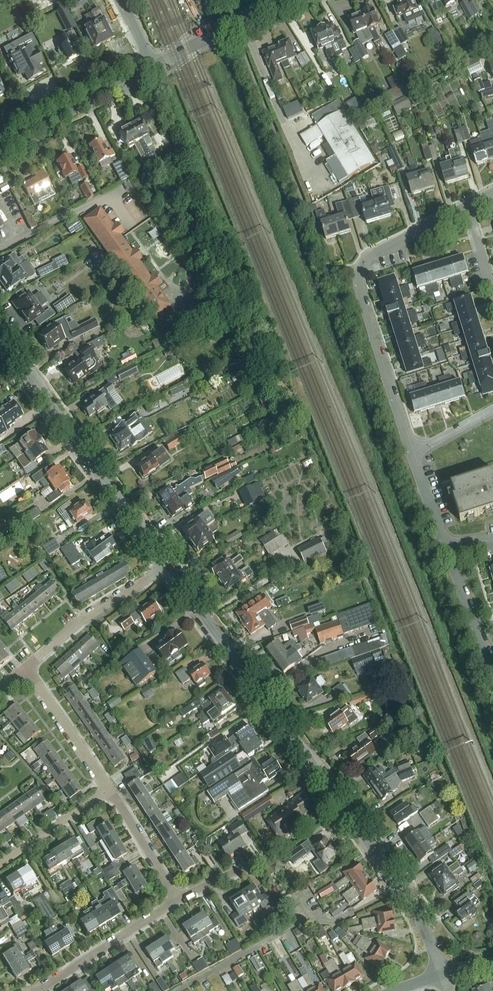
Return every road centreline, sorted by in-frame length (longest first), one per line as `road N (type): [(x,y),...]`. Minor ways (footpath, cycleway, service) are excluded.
road 1 (residential): [(443,974),(401,891),(166,566)]
road 2 (residential): [(412,455),(359,272),(369,256),(465,209)]
road 3 (residential): [(166,566),(0,343)]
road 4 (residential): [(25,668),(166,566)]
road 5 (tertiary): [(0,147),(154,66)]
road 6 (residential): [(38,990),(178,901)]
road 7 (tertiary): [(154,66),(289,0)]
road 8 (residential): [(111,791),(25,668)]
road 9 (residential): [(0,865),(111,791)]
road 10 (residential): [(492,666),(445,545)]
road 11 (residential): [(178,901),(111,791)]

